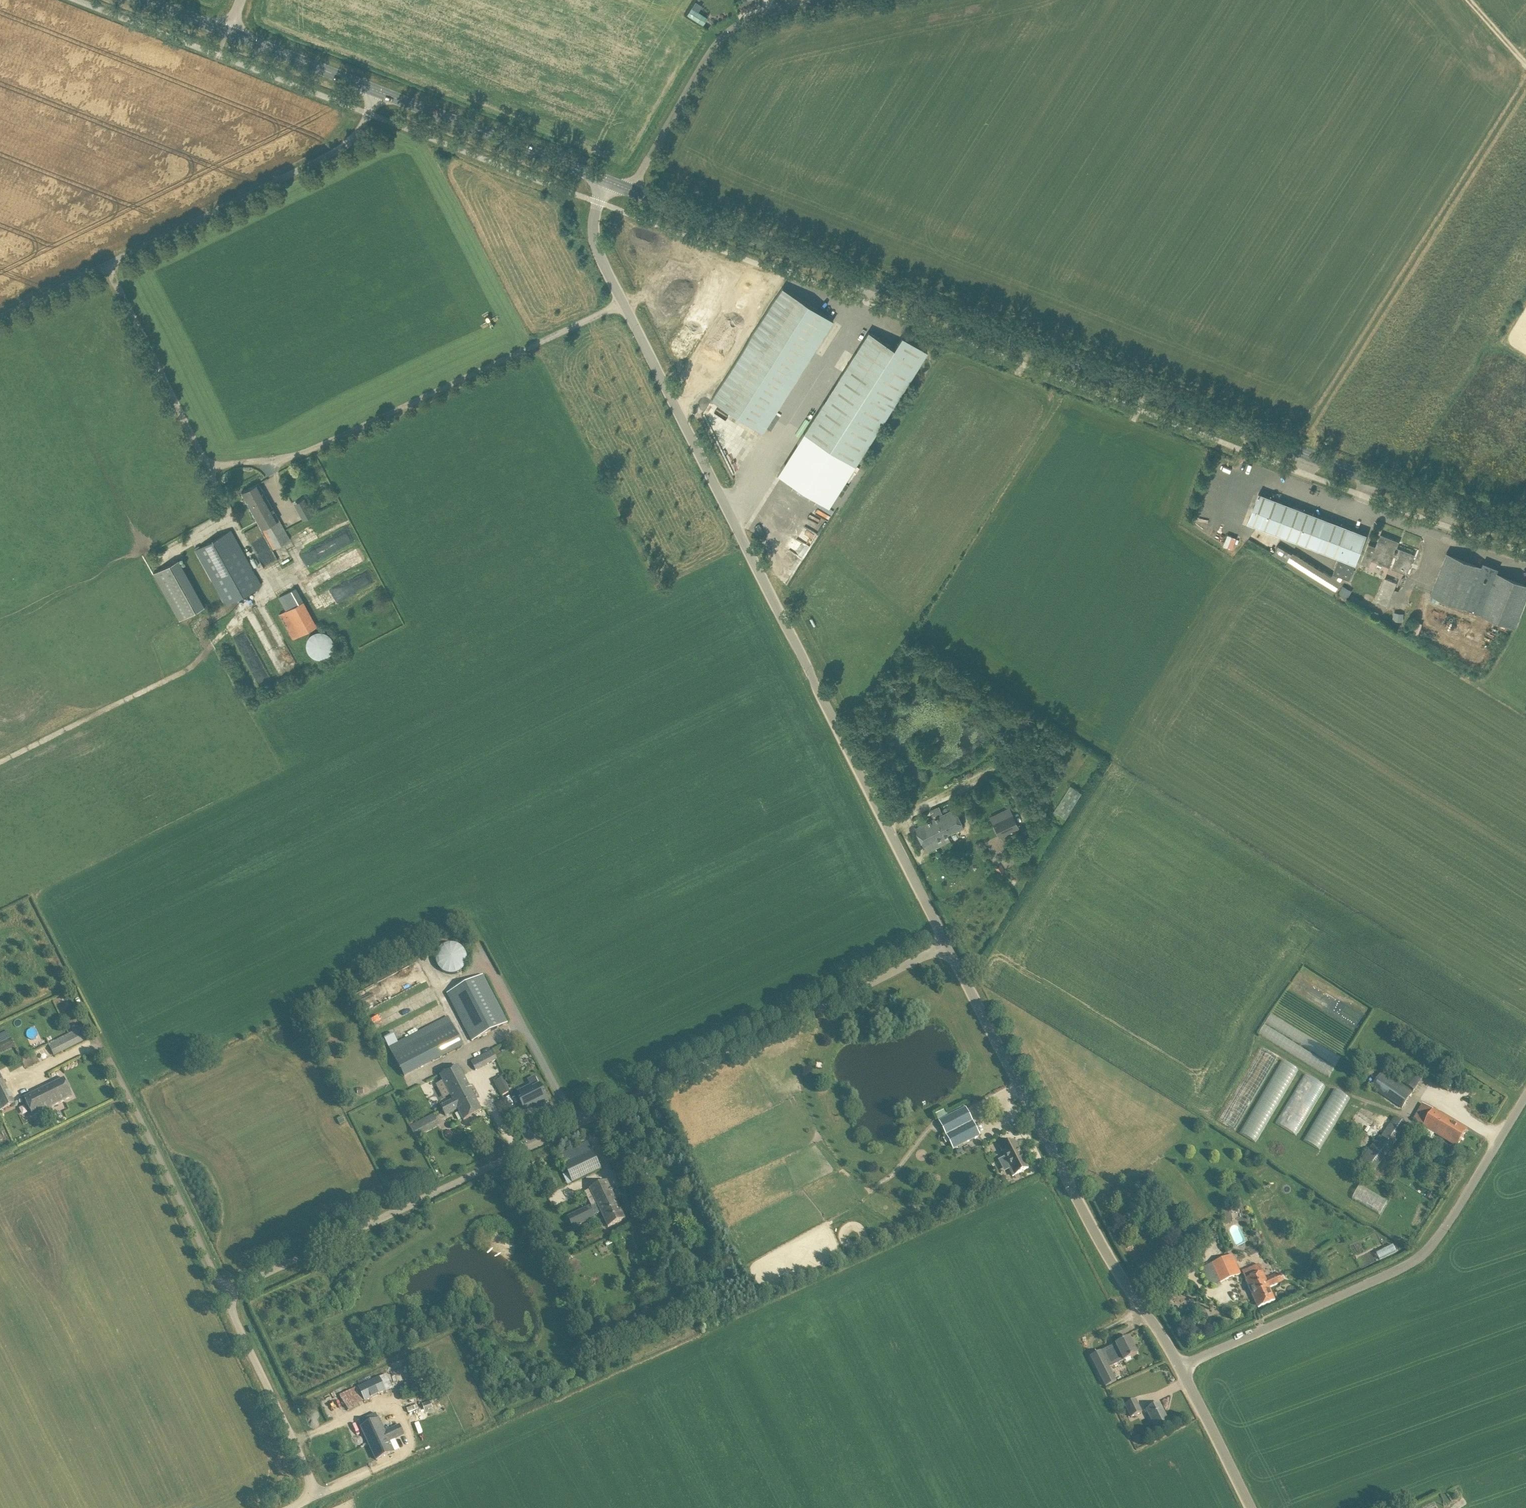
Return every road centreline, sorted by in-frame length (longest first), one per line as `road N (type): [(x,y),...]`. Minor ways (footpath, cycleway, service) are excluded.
road 1 (tertiary): [(1525,534),(633,191)]
road 2 (unclassified): [(946,944),(601,258),(595,217),(609,182)]
road 3 (unclassified): [(221,1290),(946,944)]
road 4 (unclassified): [(1180,1367),(1090,1226),(946,944)]
road 5 (unclassified): [(1180,1367),(1421,1257),(1525,1096)]
road 6 (unclassified): [(0,316),(347,140),(379,90)]
road 7 (track): [(624,305),(293,459)]
road 8 (unclassified): [(221,1290),(65,977)]
road 9 (unclassified): [(633,191),(717,37),(752,16),(828,0)]
road 10 (unclassified): [(276,1507),(309,1494),(313,1482),(221,1290)]
road 11 (tertiary): [(609,182),(379,90)]
road 12 (tertiary): [(379,90),(232,34)]
road 13 (unclassified): [(1251,1507),(1180,1367)]

